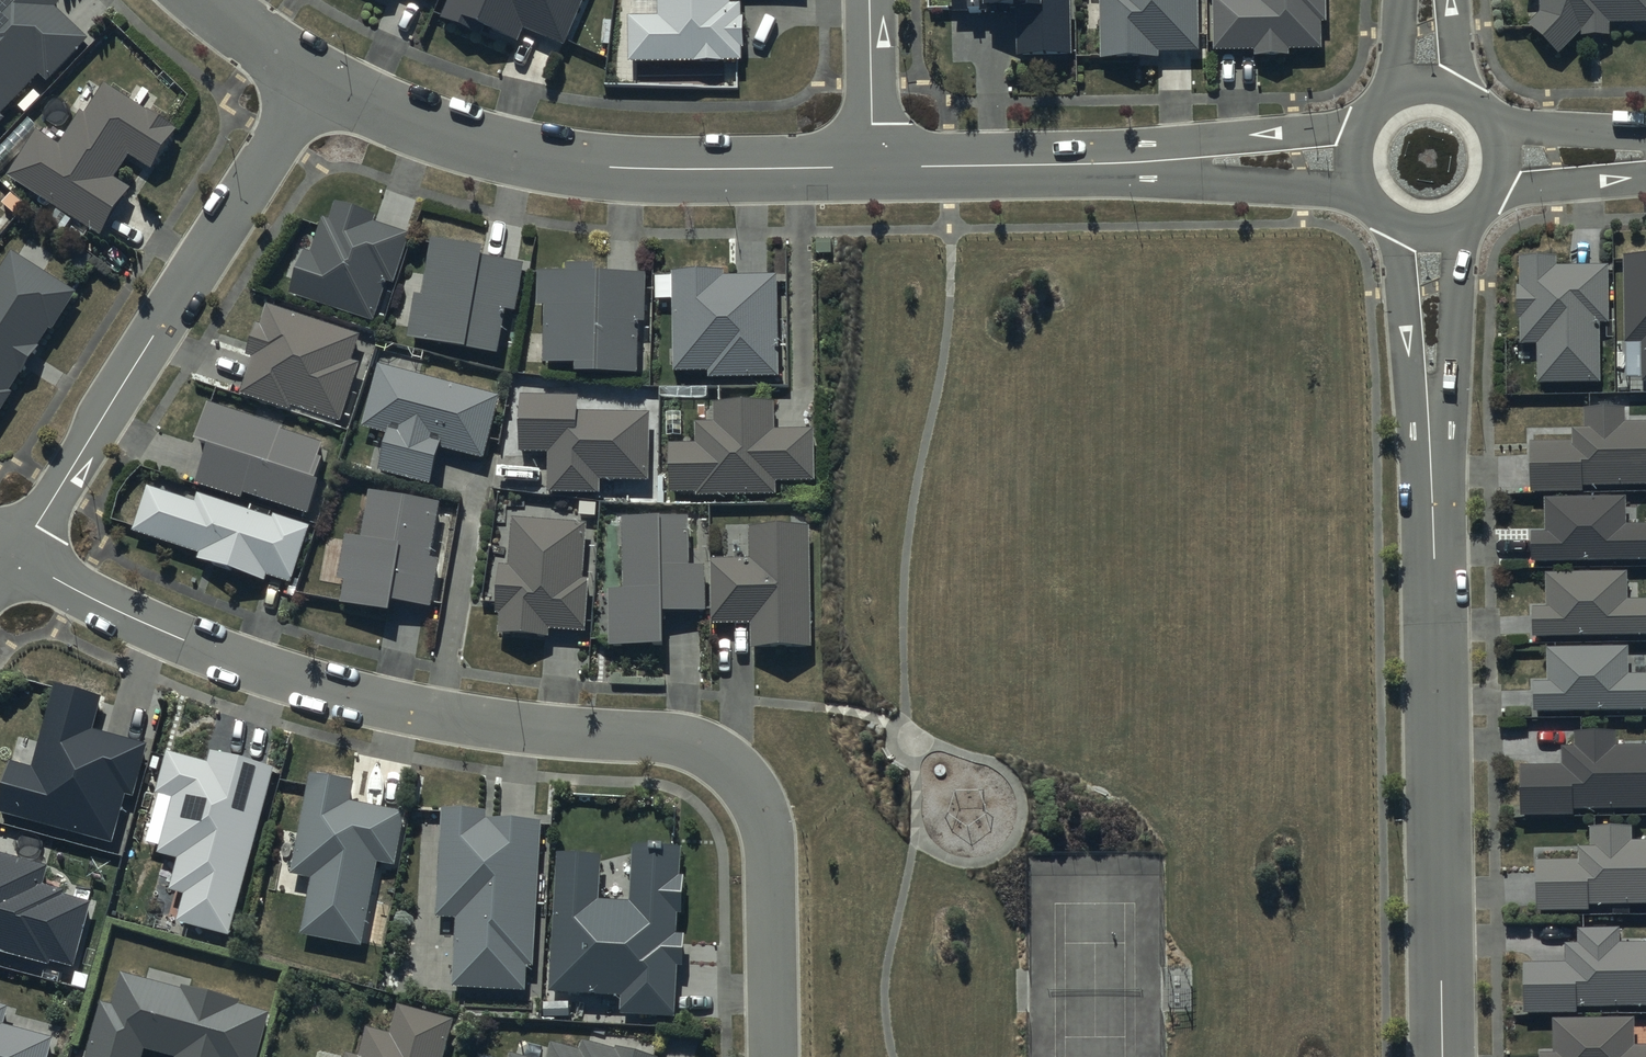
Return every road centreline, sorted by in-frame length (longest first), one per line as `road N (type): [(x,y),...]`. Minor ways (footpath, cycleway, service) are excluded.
road 1 (residential): [(15,555),(182,640),(287,677),(443,716),(553,733),(683,738),(718,750),(752,787),(769,839),(775,1056)]
road 2 (residential): [(1434,423),(1443,1056)]
road 3 (residential): [(874,167),(611,168),(437,130),(317,80)]
road 4 (residential): [(15,555),(317,80)]
road 5 (residential): [(1134,163),(874,167)]
road 6 (residential): [(1134,163),(1198,140),(1363,125)]
road 7 (residential): [(1363,191),(1200,181),(1134,163)]
road 8 (residential): [(1434,423),(1409,369),(1395,223)]
road 9 (residential): [(1459,223),(1453,368),(1434,423)]
road 10 (residential): [(874,167),(870,0)]
road 11 (residential): [(1645,178),(1493,192)]
road 12 (residential): [(1495,128),(1645,133)]
road 13 (residential): [(317,80),(203,0)]

